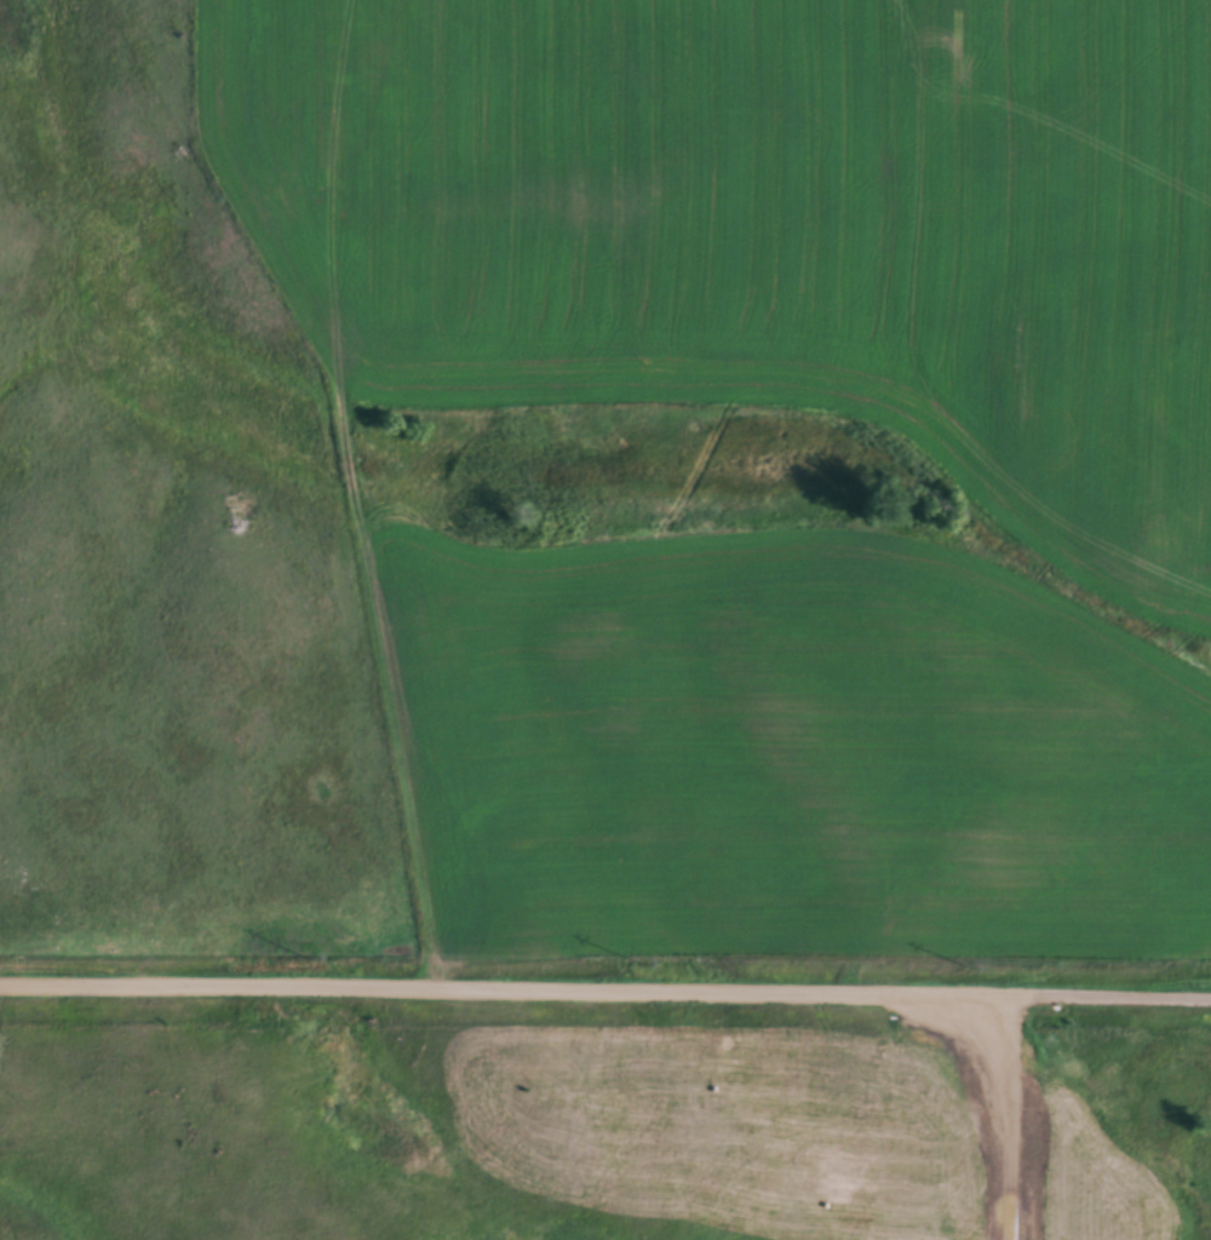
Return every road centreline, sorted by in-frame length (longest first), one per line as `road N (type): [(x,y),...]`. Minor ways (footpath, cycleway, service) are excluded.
road 1 (residential): [(0,983),(1210,996)]

